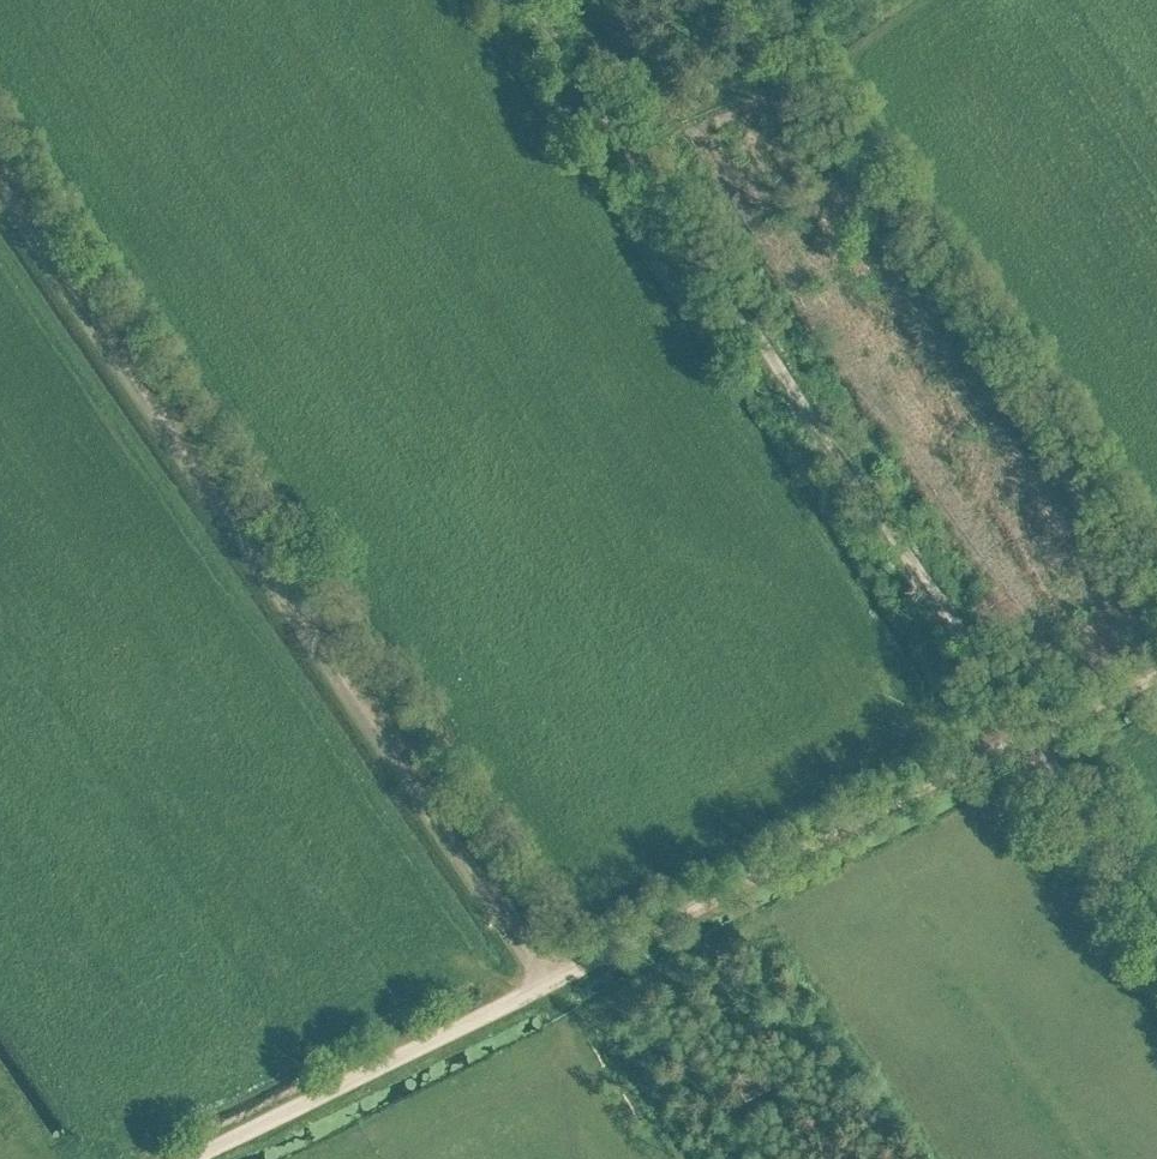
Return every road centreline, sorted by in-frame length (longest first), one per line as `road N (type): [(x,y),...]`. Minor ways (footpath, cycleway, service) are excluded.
road 1 (track): [(191,1158),(1156,671)]
road 2 (track): [(1025,736),(519,0)]

